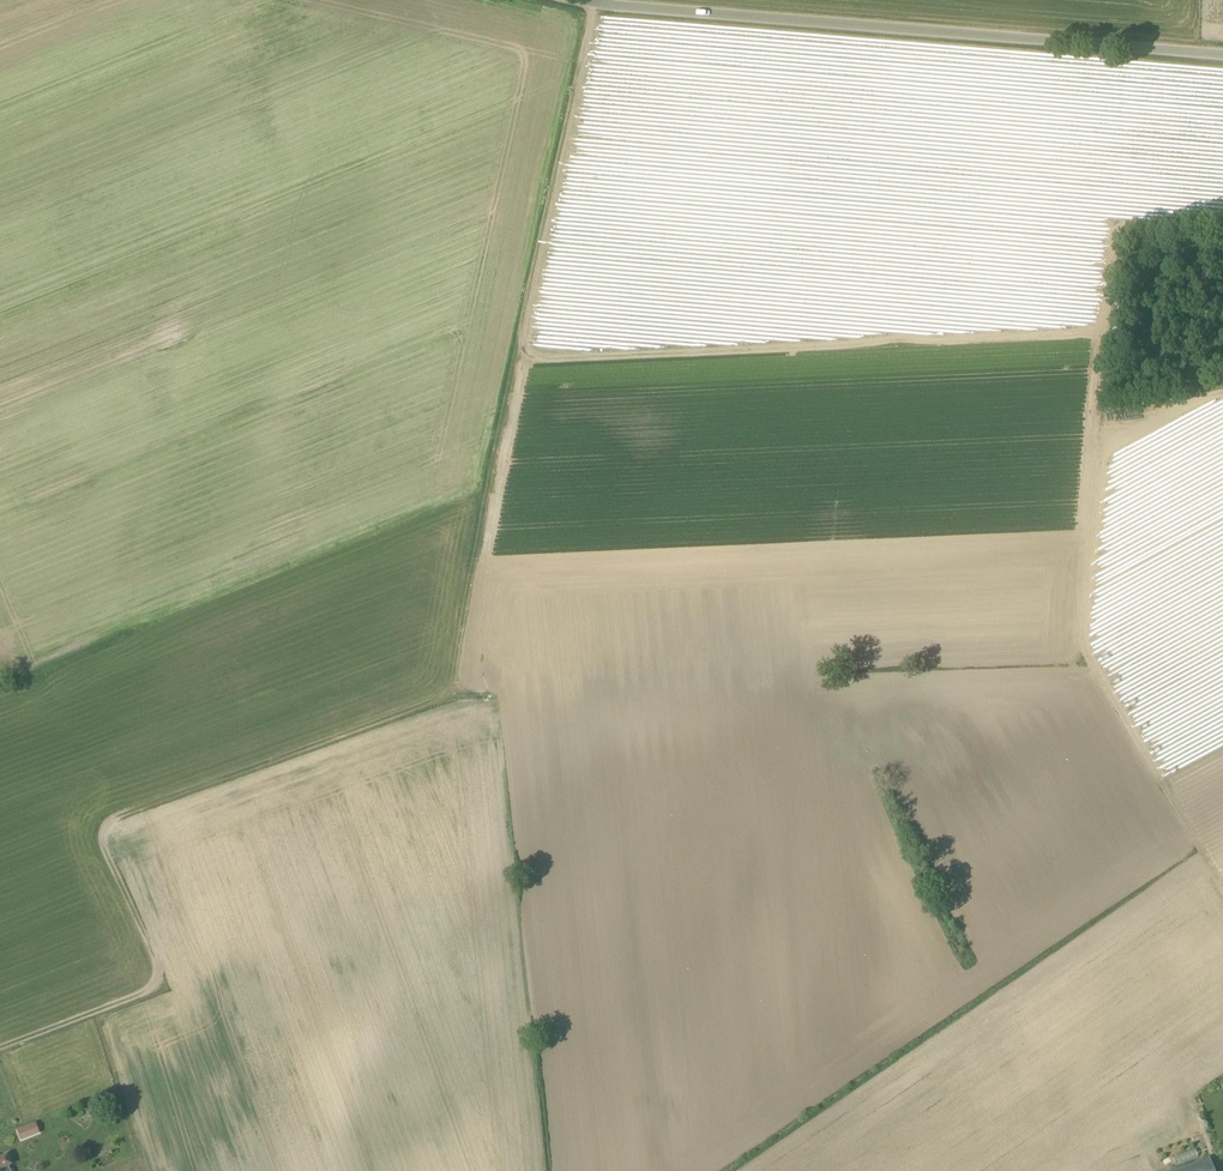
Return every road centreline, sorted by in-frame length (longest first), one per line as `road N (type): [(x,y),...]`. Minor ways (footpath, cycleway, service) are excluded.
road 1 (track): [(604,5),(454,682),(438,699),(116,826),(110,835),(157,987),(0,1047)]
road 2 (unclassified): [(604,5),(1222,48)]

